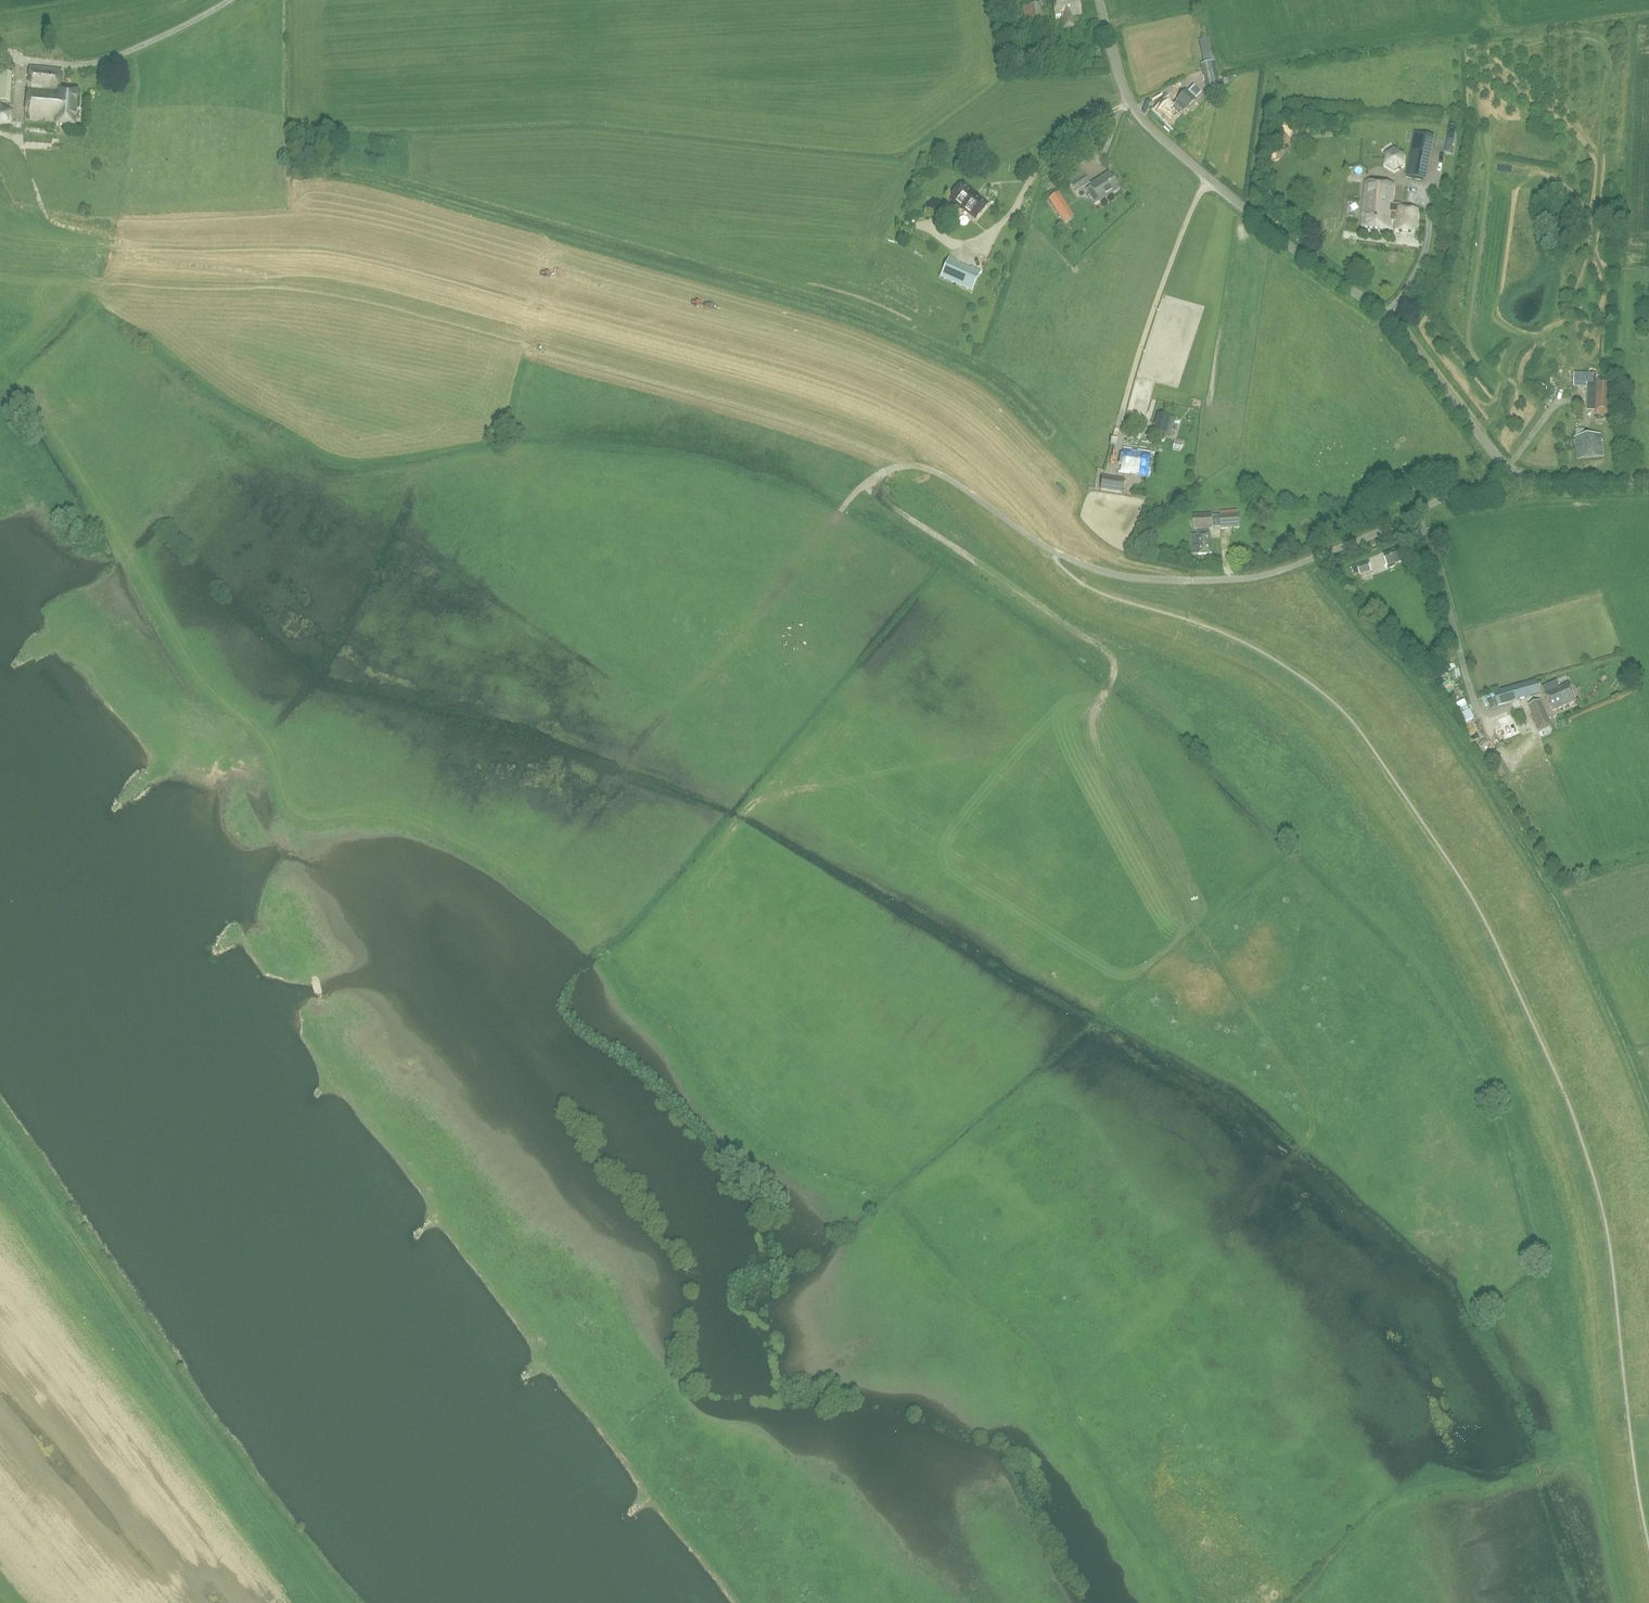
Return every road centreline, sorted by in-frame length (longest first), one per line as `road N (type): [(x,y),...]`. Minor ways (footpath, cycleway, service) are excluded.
road 1 (track): [(0,237),(340,251),(846,392),(922,427),(975,463),(1056,552)]
road 2 (unclassified): [(1508,468),(1383,314),(1142,118),(1120,79),(1099,0)]
road 3 (unclassified): [(1056,552),(1130,577),(1257,576),(1376,533),(1508,468)]
road 4 (track): [(267,279),(144,258),(114,239),(57,223),(43,210),(19,141),(0,131)]
road 5 (track): [(863,485),(895,466),(933,470),(1056,552)]
road 6 (track): [(971,557),(1105,651),(1113,670),(1107,687)]
road 7 (track): [(83,65),(229,0)]
road 8 (unclassified): [(1648,480),(1547,480),(1508,468)]
road 9 (track): [(971,557),(863,485)]

